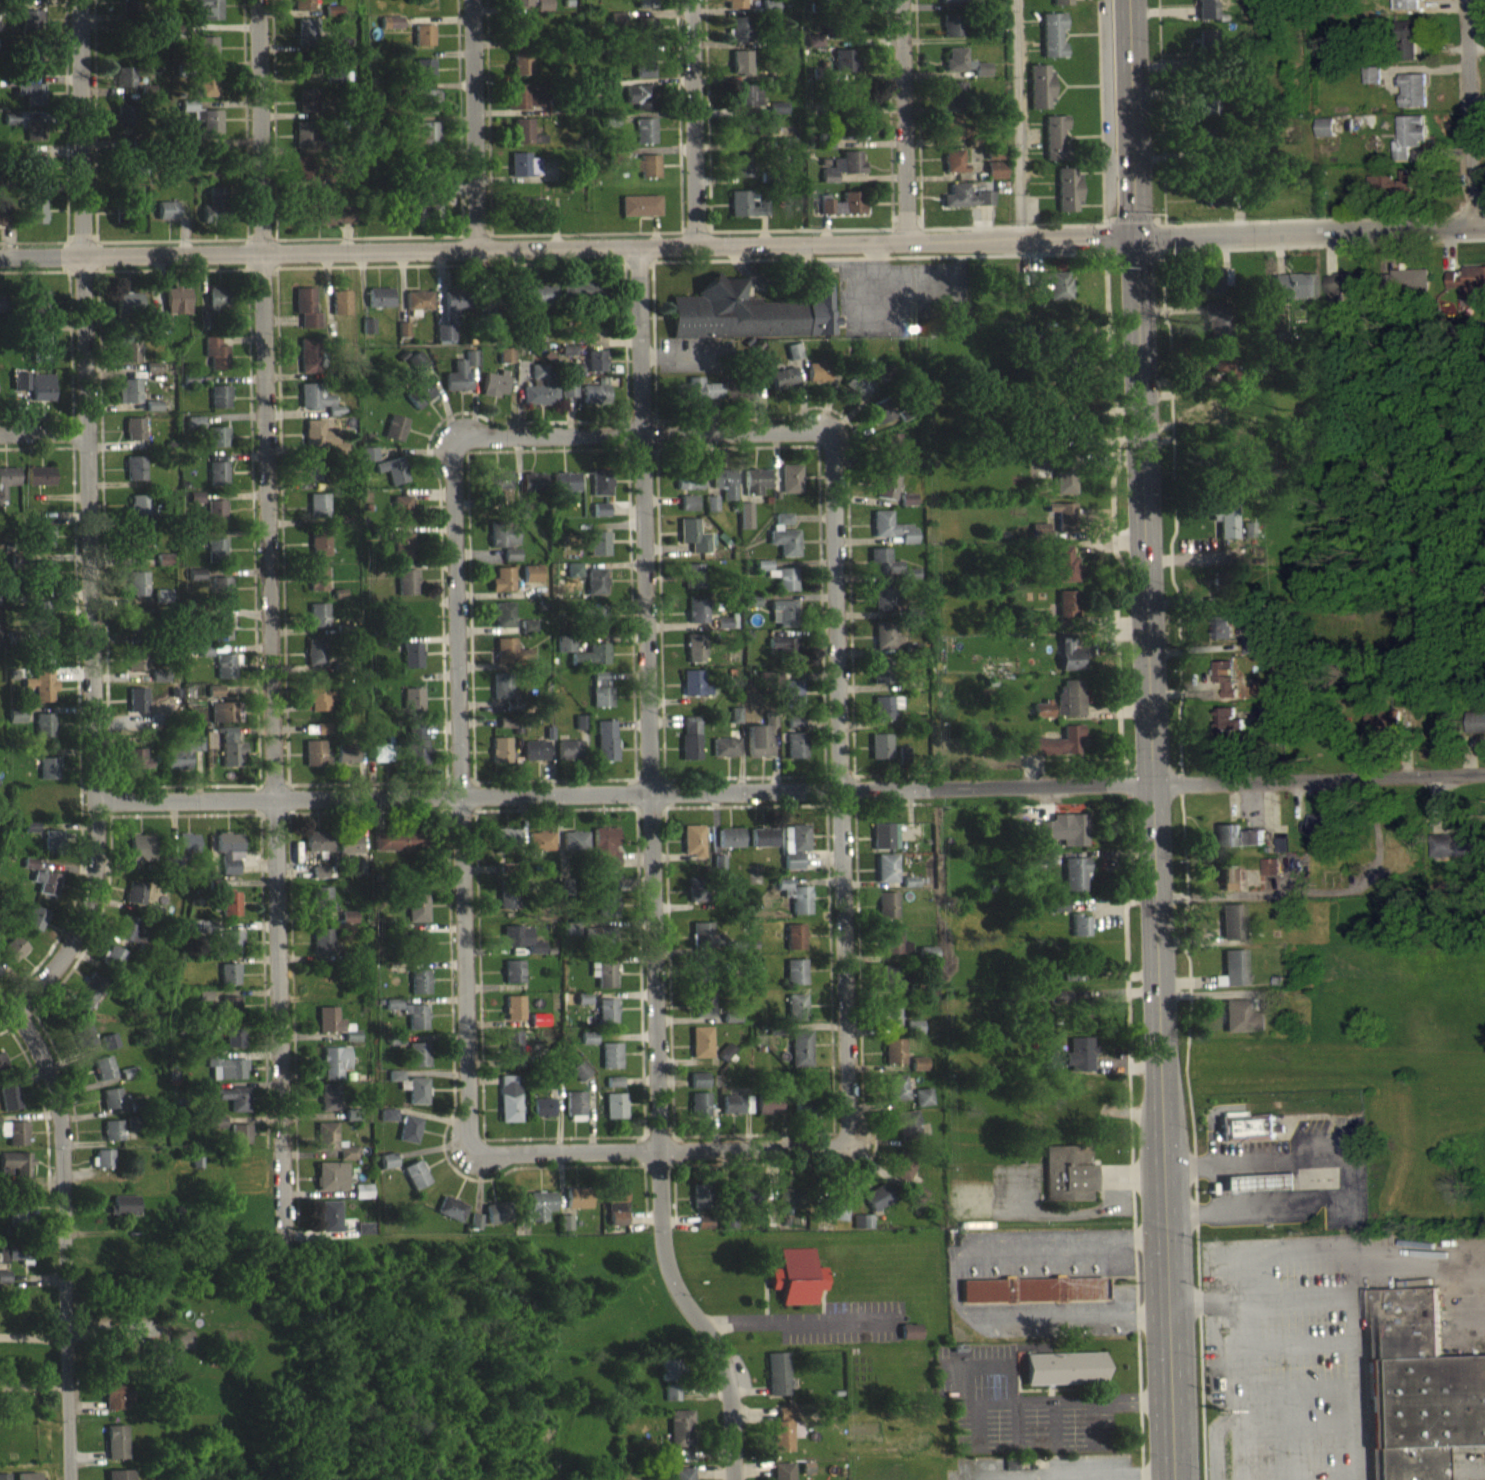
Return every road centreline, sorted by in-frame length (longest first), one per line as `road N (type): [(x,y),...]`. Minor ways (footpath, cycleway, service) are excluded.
road 1 (primary): [(1129,0),(1141,795),(1173,1479)]
road 2 (residential): [(98,800),(1141,795),(1484,777)]
road 3 (residential): [(641,248),(640,433),(669,1283),(720,1352),(736,1479)]
road 4 (residential): [(255,0),(283,1235)]
road 5 (tertiary): [(0,255),(1136,235)]
road 6 (residential): [(72,0),(98,800),(96,887),(59,966)]
road 7 (residential): [(454,435),(469,1155)]
road 8 (residential): [(830,433),(854,1143)]
road 9 (residential): [(12,1017),(59,1108),(71,1479)]
road 10 (residential): [(469,1155),(854,1143)]
road 11 (residential): [(454,435),(830,433)]
road 12 (residential): [(1136,235),(1484,225)]
road 13 (residential): [(472,0),(479,248)]
road 14 (residential): [(691,0),(698,246)]
road 15 (residential): [(894,0),(899,244)]
road 16 (residential): [(1471,0),(1476,225)]

